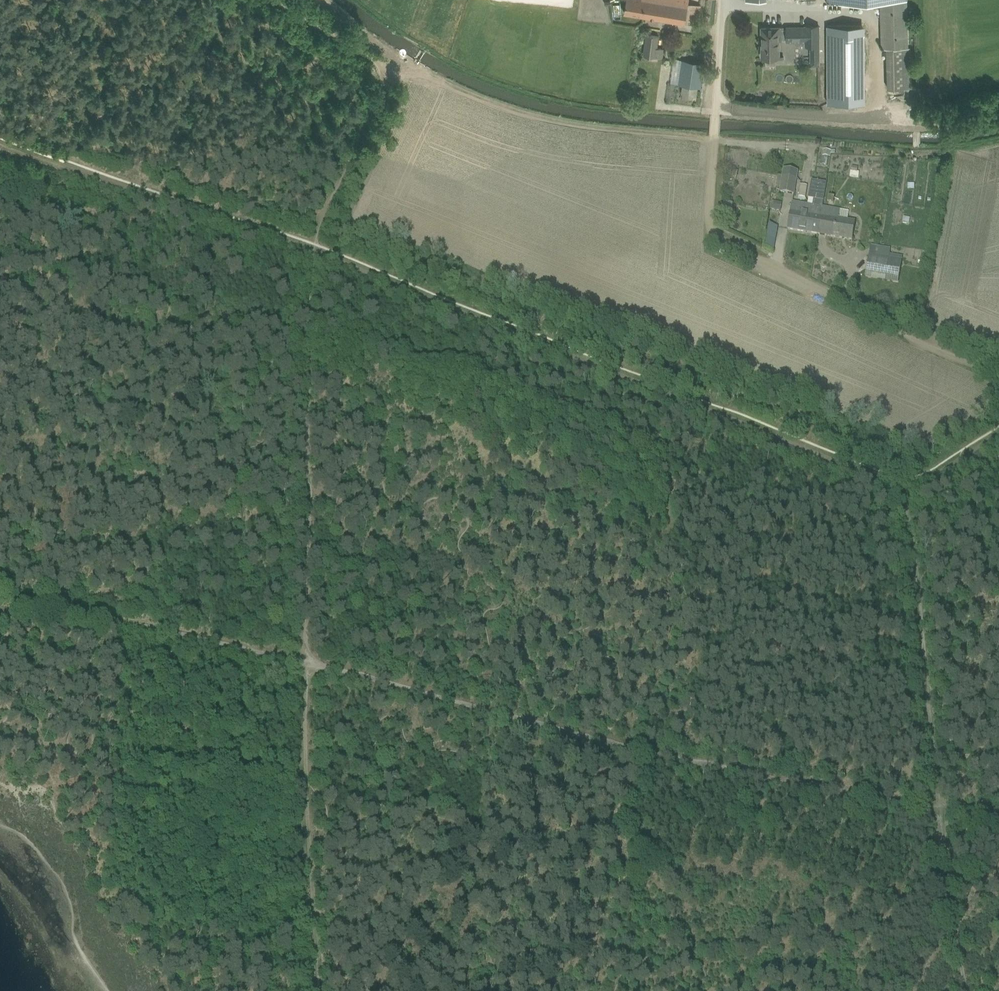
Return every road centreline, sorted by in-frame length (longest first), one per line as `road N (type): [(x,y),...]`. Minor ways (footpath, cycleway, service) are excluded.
road 1 (track): [(0,145),(310,251),(892,485),(932,477),(998,435)]
road 2 (track): [(998,379),(924,347),(717,234),(711,214),(715,134)]
road 3 (track): [(0,609),(81,611),(305,665)]
road 4 (track): [(386,65),(312,245),(310,291)]
road 5 (track): [(949,804),(972,990)]
road 6 (track): [(949,804),(928,619)]
road 7 (track): [(762,775),(590,735)]
road 8 (track): [(949,804),(788,780)]
road 9 (track): [(305,665),(461,703)]
road 10 (unclassified): [(715,134),(723,0)]
road 11 (track): [(461,703),(590,735)]

